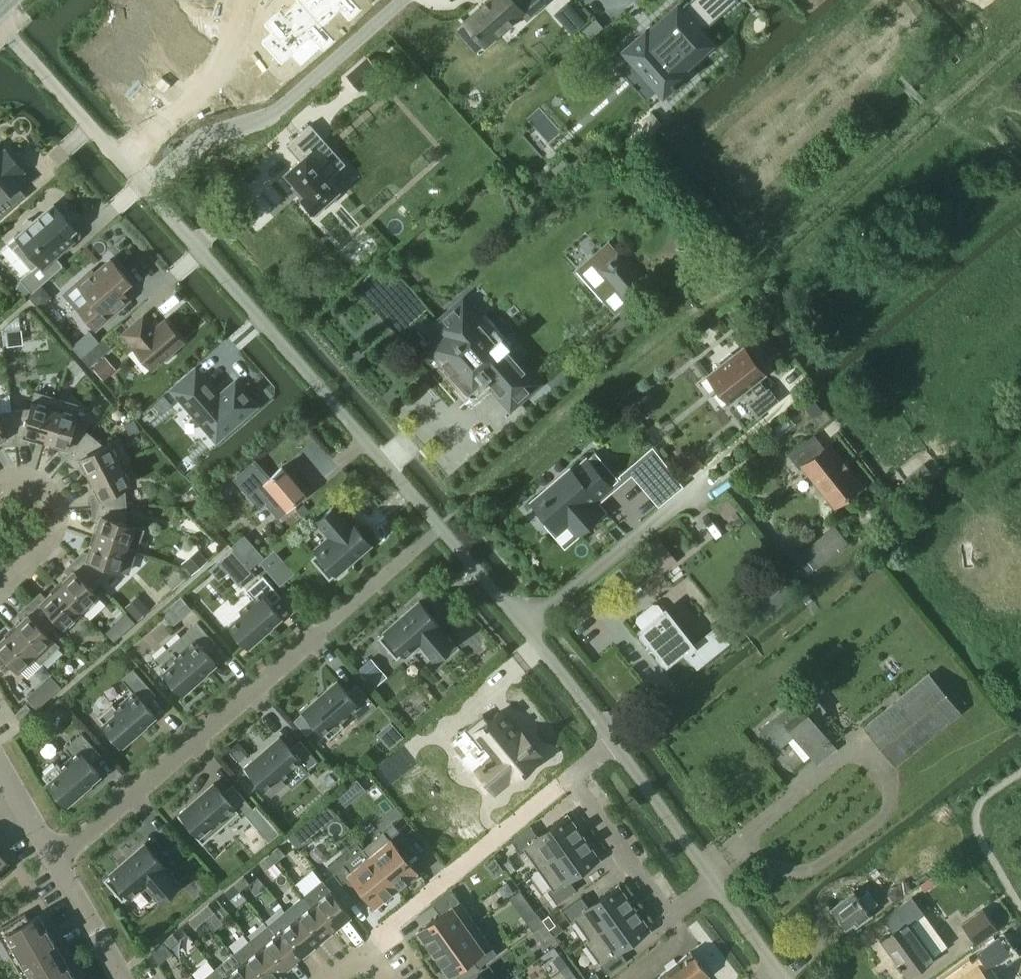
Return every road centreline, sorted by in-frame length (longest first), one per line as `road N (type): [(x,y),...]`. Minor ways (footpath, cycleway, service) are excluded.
road 1 (residential): [(441,529),(55,861)]
road 2 (unclassified): [(441,529),(139,184)]
road 3 (residential): [(139,184),(203,138),(274,115),(403,0)]
road 4 (unclassified): [(609,745),(441,529)]
road 5 (residential): [(361,953),(569,777)]
road 6 (residential): [(569,777),(669,910),(711,881)]
road 7 (unclassified): [(139,184),(0,27)]
road 8 (unknown): [(233,11),(246,48),(119,161)]
road 9 (residential): [(0,588),(57,540),(61,512),(51,490),(33,478),(11,478),(0,487)]
road 10 (unclassified): [(711,881),(609,745)]
road 11 (residential): [(123,978),(55,861)]
road 12 (unclassified): [(785,978),(711,881)]

